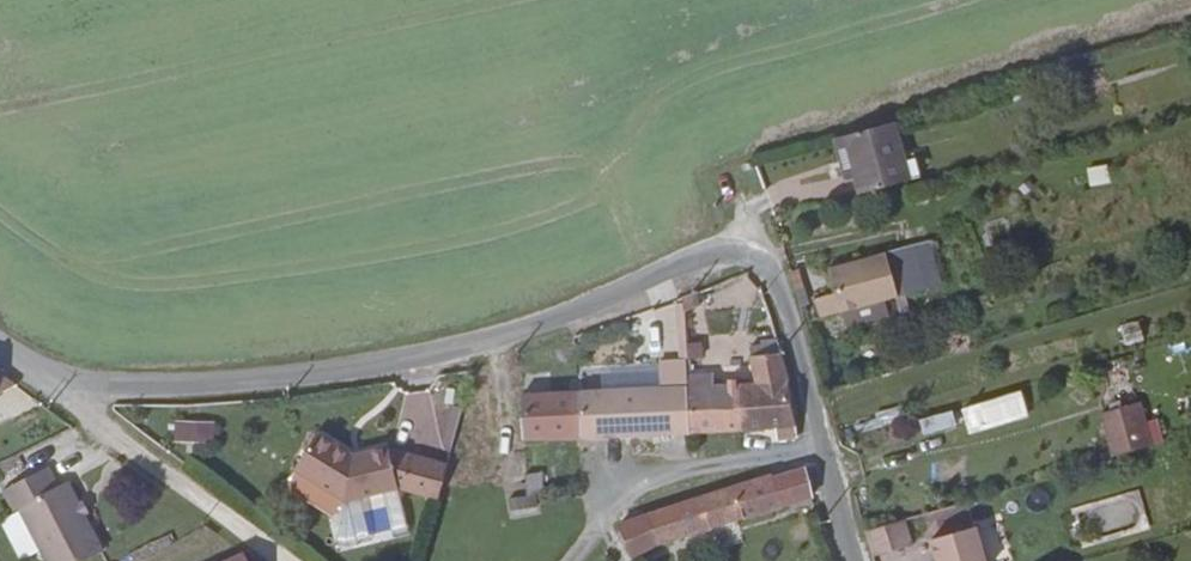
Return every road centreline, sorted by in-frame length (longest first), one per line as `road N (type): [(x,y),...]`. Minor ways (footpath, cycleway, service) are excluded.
road 1 (residential): [(0,347),(51,384),(136,394),(424,362),(570,321),(720,255),(760,260),(777,292),(819,449)]
road 2 (residential): [(819,449),(608,509),(570,560)]

